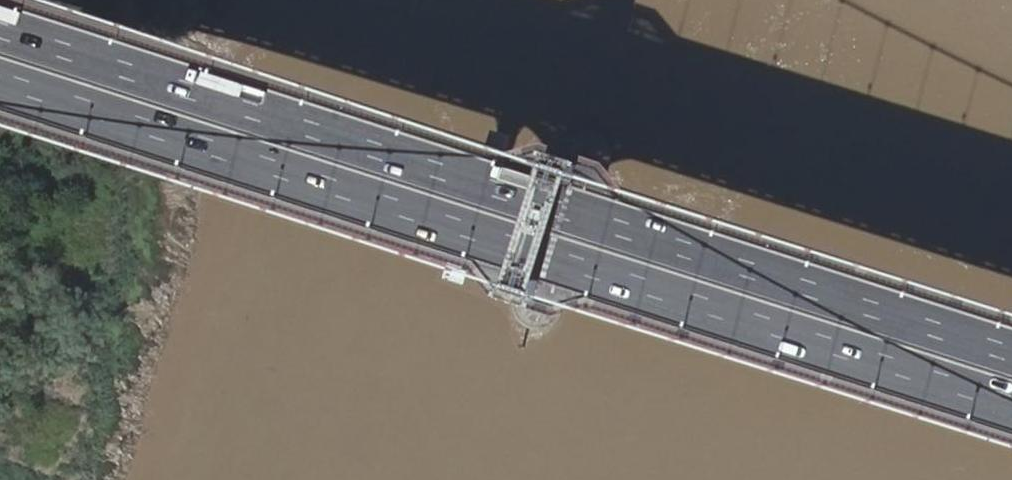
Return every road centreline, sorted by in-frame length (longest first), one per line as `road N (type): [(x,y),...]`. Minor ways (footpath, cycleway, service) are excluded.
road 1 (motorway): [(0,73),(1011,396)]
road 2 (motorway): [(1011,347),(0,24)]

